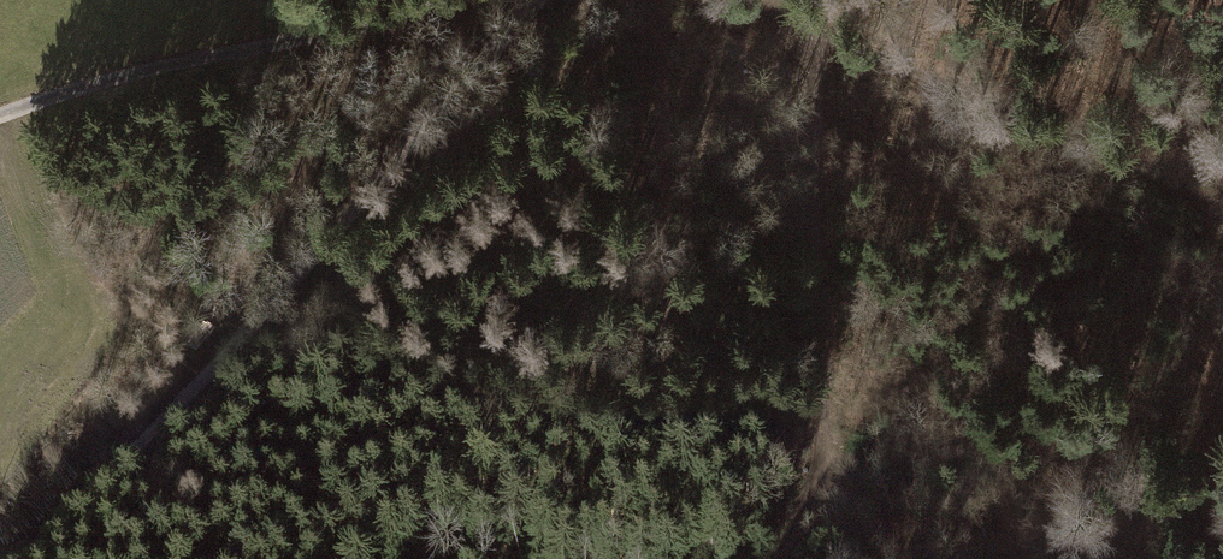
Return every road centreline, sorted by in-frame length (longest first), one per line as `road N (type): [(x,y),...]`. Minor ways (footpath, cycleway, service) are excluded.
road 1 (unclassified): [(23,558),(161,424),(540,0)]
road 2 (track): [(788,558),(815,511),(833,418),(820,143),(798,11)]
road 3 (track): [(533,6),(270,33),(0,116)]
road 4 (track): [(755,0),(798,11),(1024,123),(1149,171),(1222,213)]

